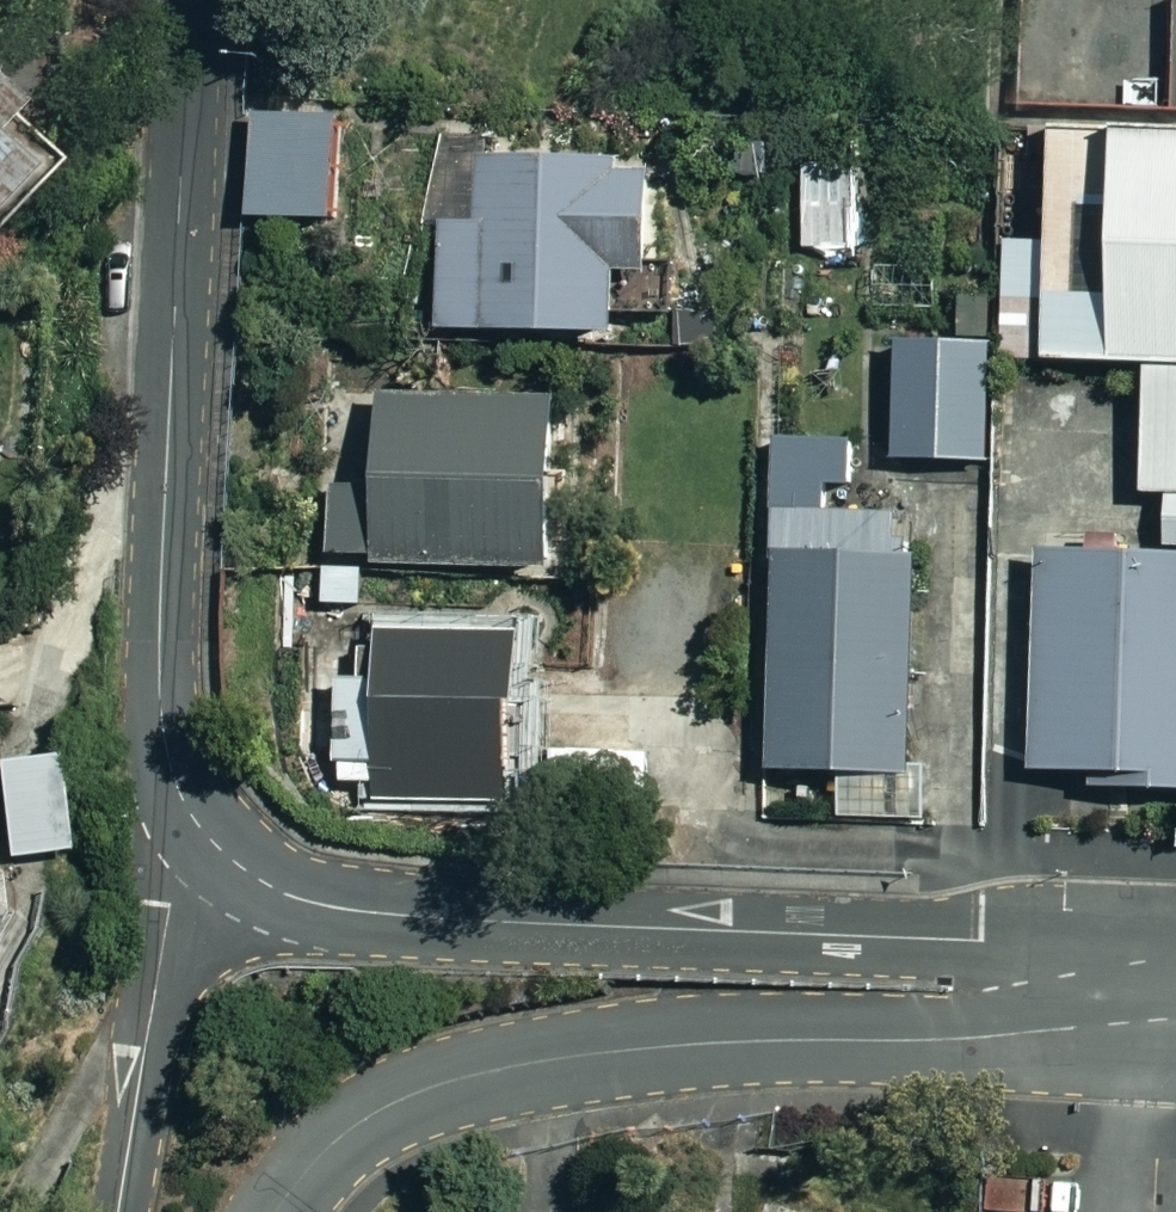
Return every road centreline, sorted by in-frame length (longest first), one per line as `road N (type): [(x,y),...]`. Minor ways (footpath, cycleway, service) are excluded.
road 1 (residential): [(187,812),(258,880),(348,911),(981,940),(1031,945),(1175,988)]
road 2 (residential): [(1175,1020),(977,1038),(724,1042),(530,1063),(462,1078),(376,1114),(308,1167),(274,1211)]
road 3 (residential): [(193,0),(158,663),(167,760),(187,812)]
road 4 (residential): [(118,1211),(187,812)]

